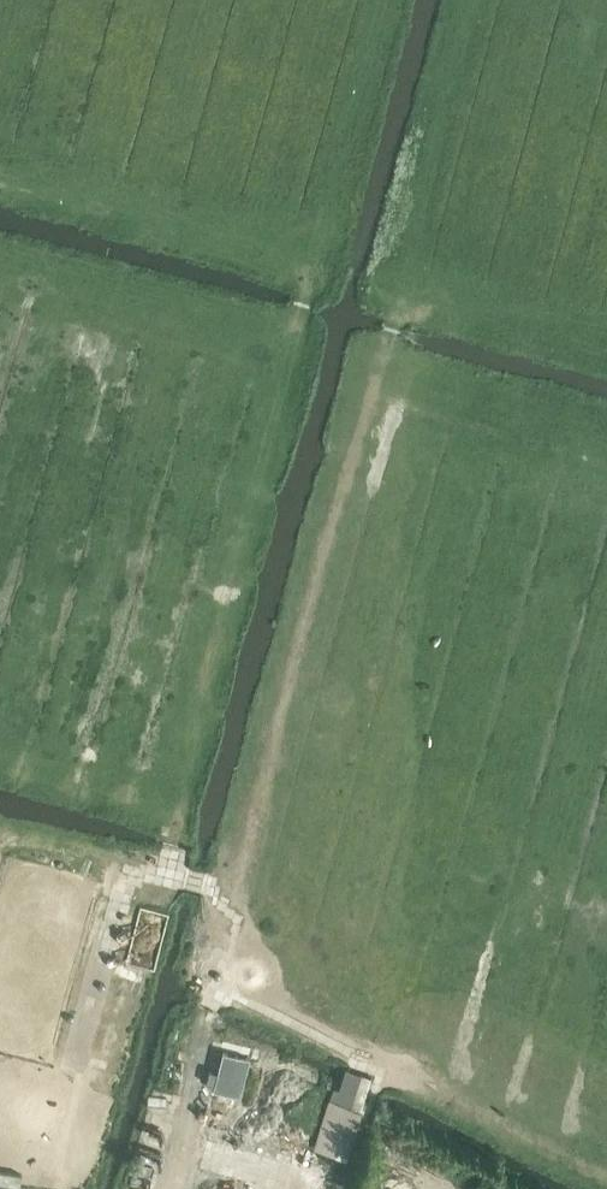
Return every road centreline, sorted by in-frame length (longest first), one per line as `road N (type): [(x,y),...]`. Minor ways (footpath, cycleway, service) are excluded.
road 1 (track): [(174,1188),(285,691),(378,361),(403,314),(408,200),(463,0)]
road 2 (track): [(0,1175),(119,1046),(306,354),(299,326),(307,283),(333,232),(347,171)]

